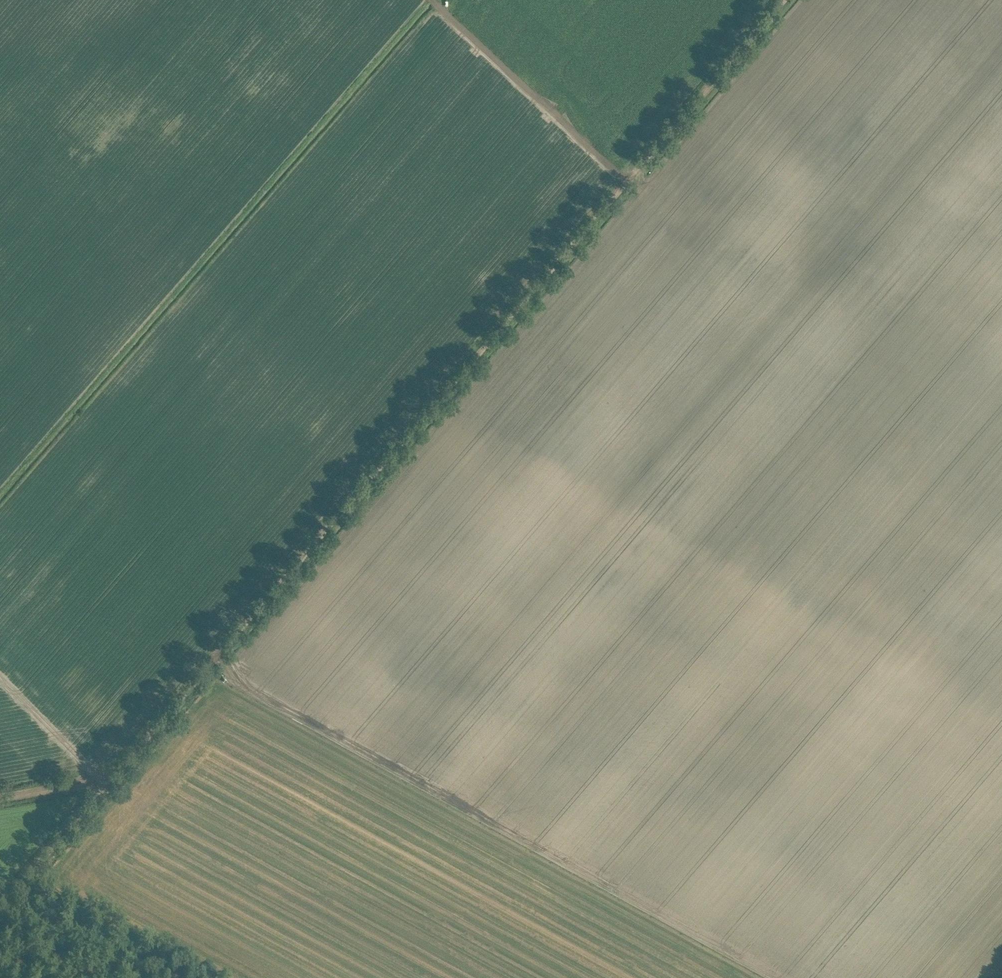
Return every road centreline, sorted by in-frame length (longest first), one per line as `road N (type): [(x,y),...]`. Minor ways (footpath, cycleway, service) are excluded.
road 1 (track): [(113,777),(785,0)]
road 2 (track): [(0,907),(113,777)]

